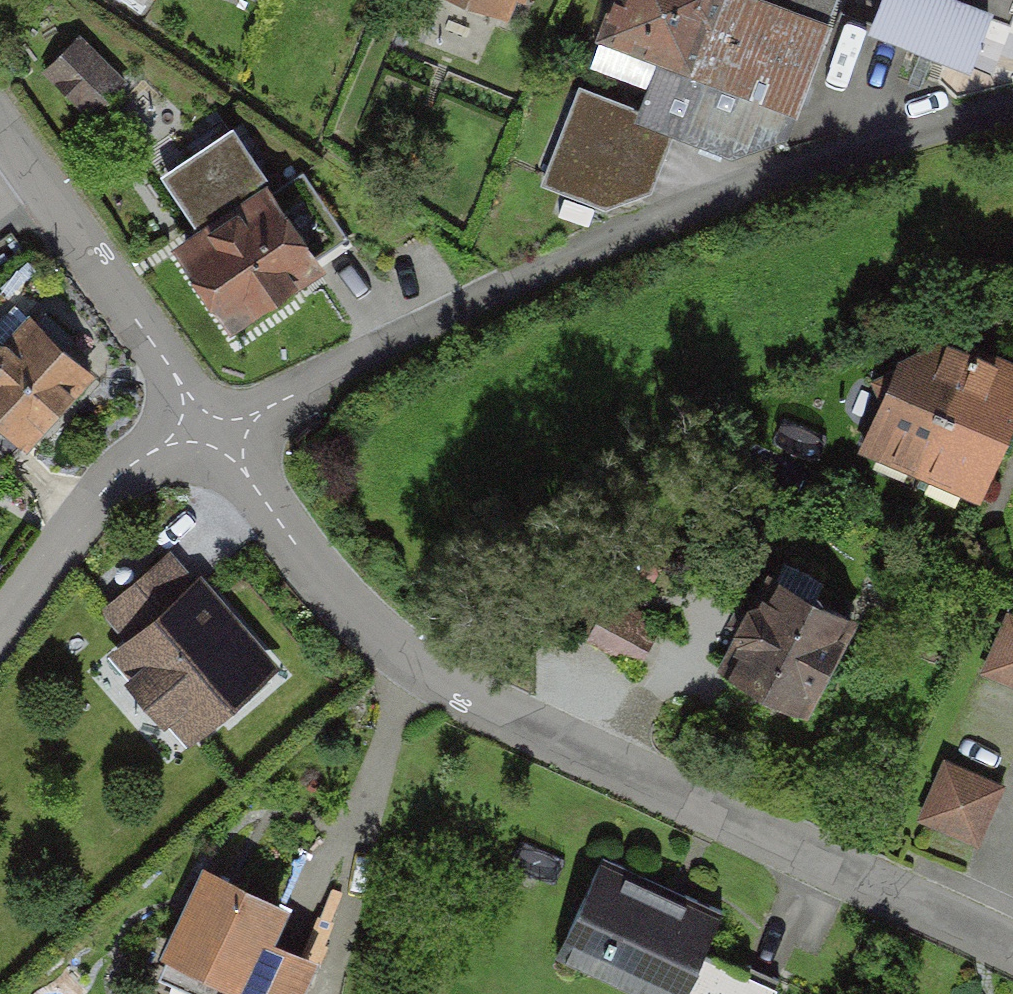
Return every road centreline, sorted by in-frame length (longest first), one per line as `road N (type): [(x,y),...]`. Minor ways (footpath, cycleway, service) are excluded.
road 1 (residential): [(209,425),(309,562),(416,667),(1012,948)]
road 2 (residential): [(209,425),(614,237),(765,177),(1012,106)]
road 3 (residential): [(0,124),(209,425)]
road 4 (residential): [(0,614),(112,487),(209,425)]

